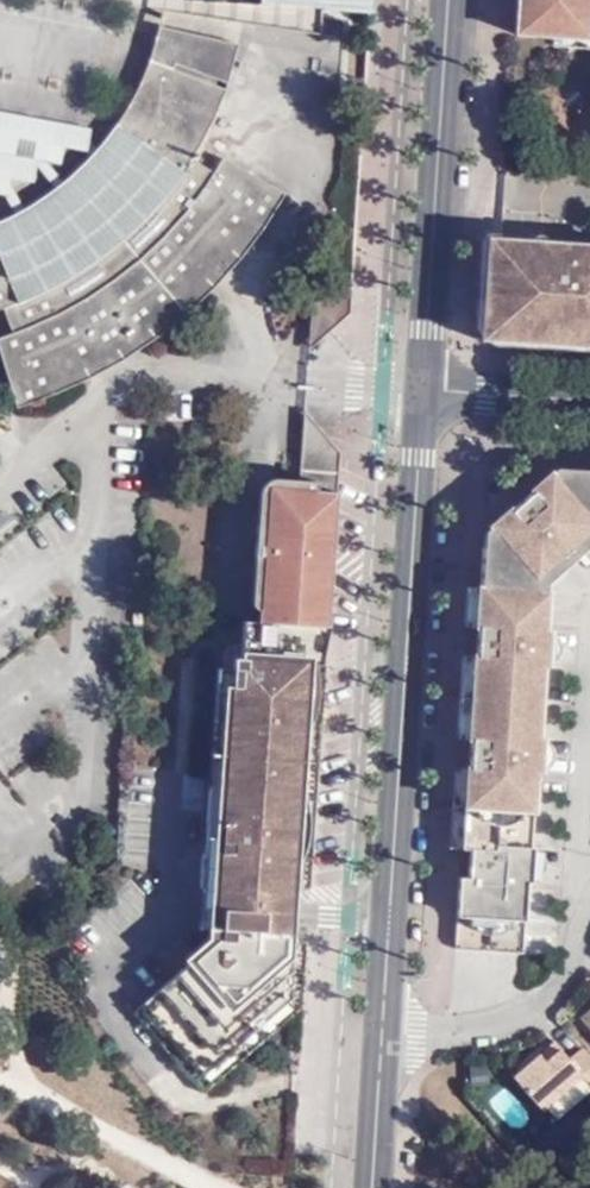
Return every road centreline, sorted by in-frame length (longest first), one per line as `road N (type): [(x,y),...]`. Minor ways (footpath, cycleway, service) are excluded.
road 1 (residential): [(426,391),(379,1025)]
road 2 (residential): [(426,391),(449,0)]
road 3 (residential): [(589,940),(573,985),(503,1024),(379,1025)]
road 4 (residential): [(589,401),(426,391)]
road 5 (residential): [(379,1025),(368,1187)]

